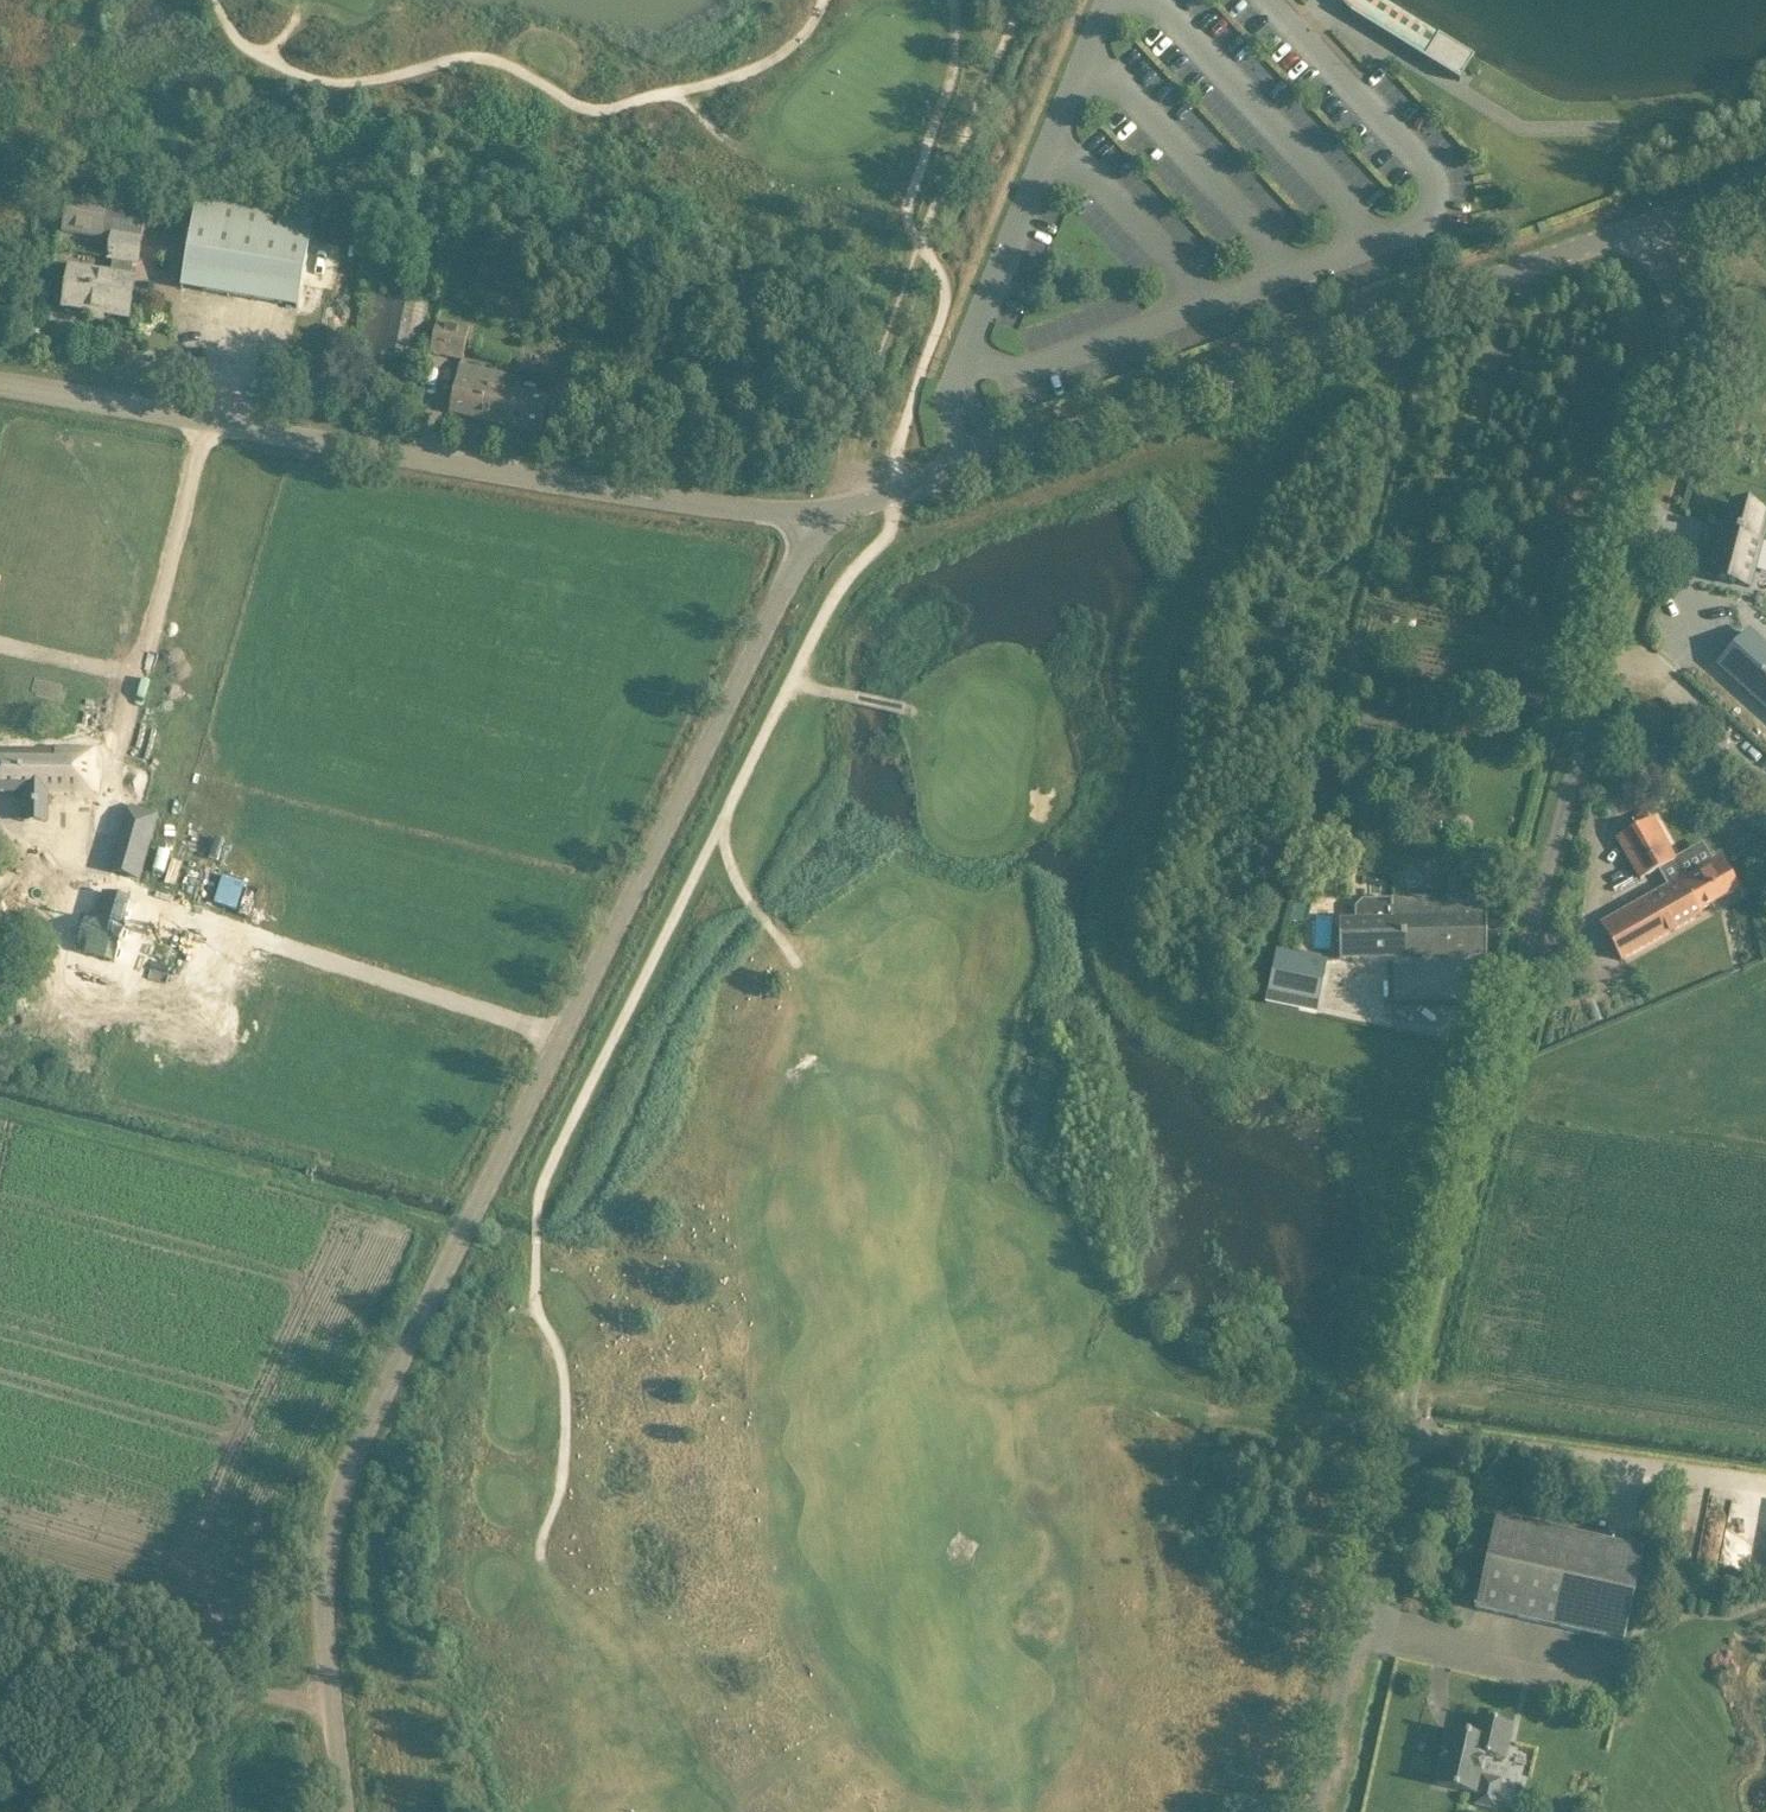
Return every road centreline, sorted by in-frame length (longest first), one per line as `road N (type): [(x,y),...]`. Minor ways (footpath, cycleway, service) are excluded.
road 1 (unclassified): [(1327,1811),(1459,1209),(1662,442),(1675,363),(1664,220)]
road 2 (unclassified): [(348,1811),(330,1579),(343,1499),(369,1425),(826,510)]
road 3 (unclassified): [(1664,220),(945,478),(826,510)]
road 4 (unclassified): [(826,510),(730,510),(0,384)]
road 5 (track): [(0,1638),(208,1684),(340,1740)]
road 6 (track): [(826,510),(925,246)]

